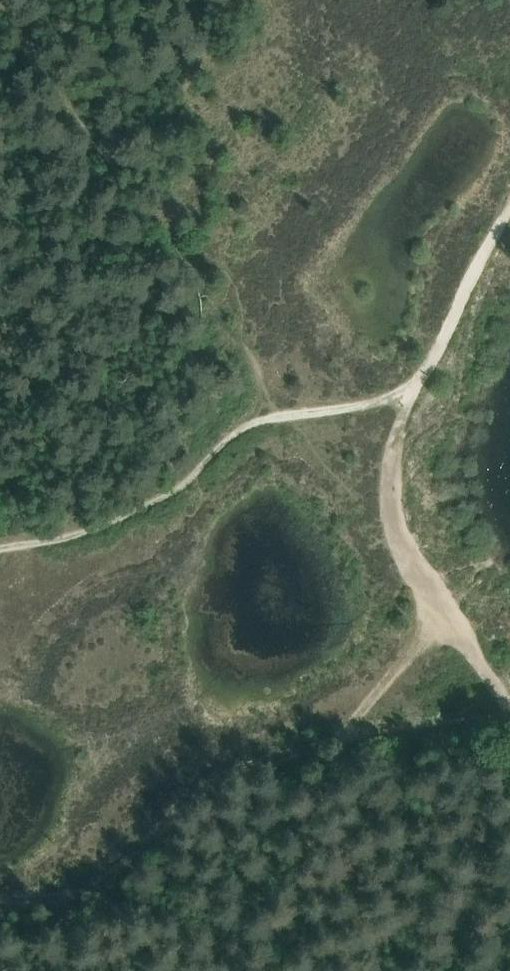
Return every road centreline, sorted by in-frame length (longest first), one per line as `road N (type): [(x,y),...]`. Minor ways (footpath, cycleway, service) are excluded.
road 1 (track): [(0,897),(46,897),(97,883),(225,779),(307,745),(509,709)]
road 2 (track): [(0,552),(153,503),(240,429),(387,397),(421,374)]
road 3 (track): [(509,706),(401,548),(389,479),(421,374)]
road 4 (track): [(421,374),(509,205)]

